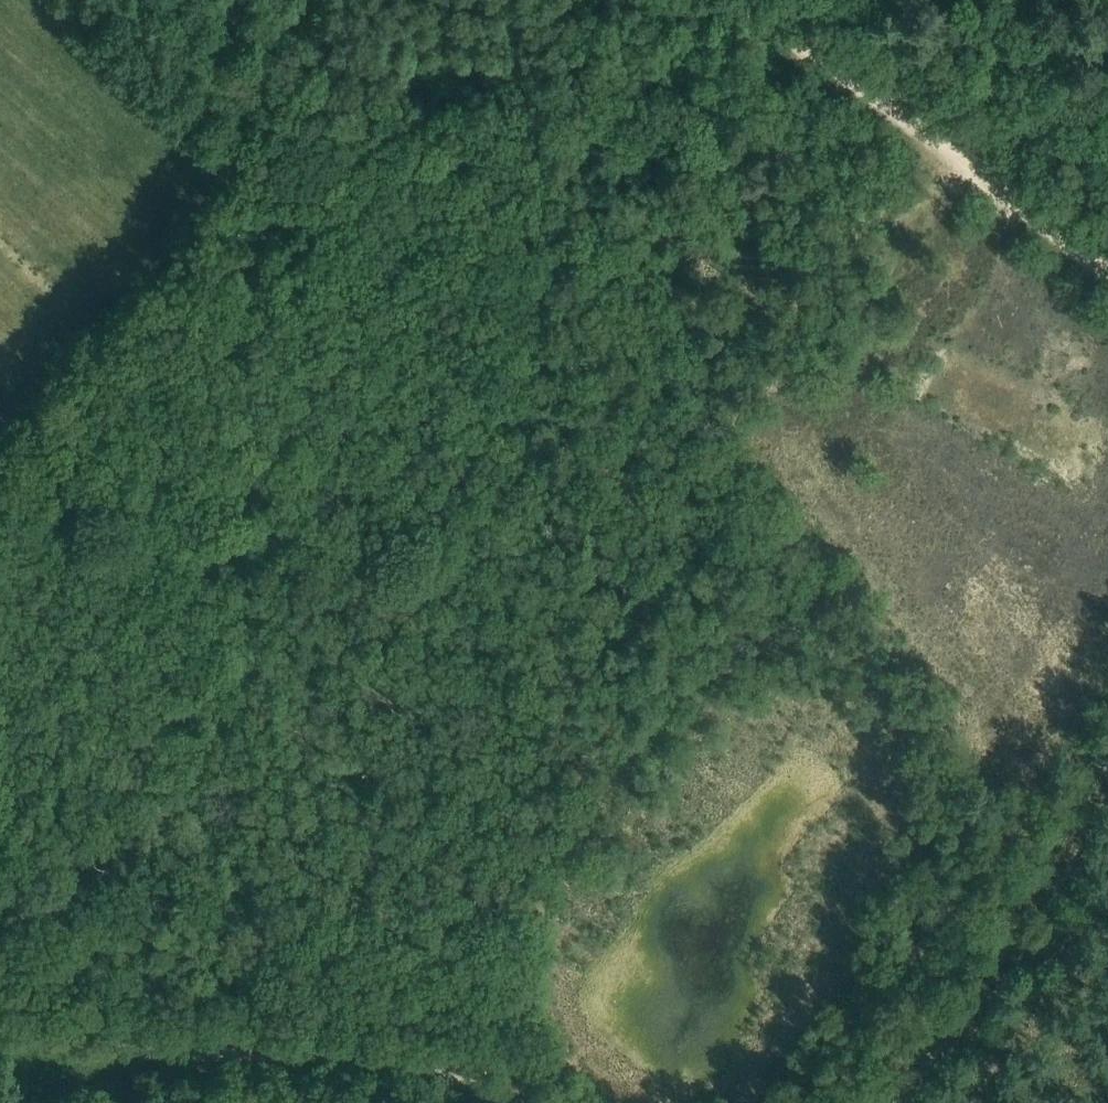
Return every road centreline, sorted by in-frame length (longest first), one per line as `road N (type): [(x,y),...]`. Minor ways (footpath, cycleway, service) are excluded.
road 1 (track): [(504,1102),(390,1056),(119,1053),(30,1026),(0,1001)]
road 2 (track): [(740,0),(1041,214),(1101,267)]
road 3 (track): [(902,1102),(922,1084),(1107,776)]

